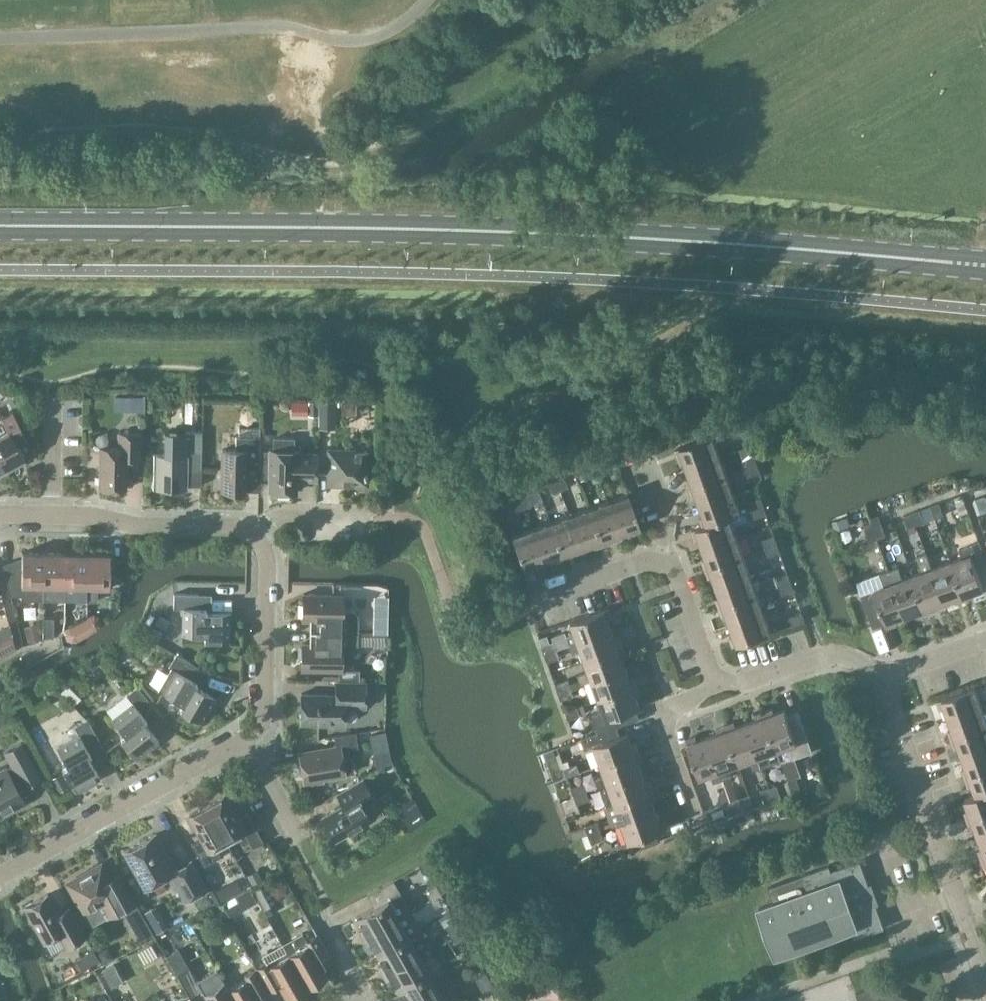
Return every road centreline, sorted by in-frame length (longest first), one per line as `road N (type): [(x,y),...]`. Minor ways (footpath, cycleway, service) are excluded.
road 1 (primary): [(985,267),(495,231),(0,224)]
road 2 (residential): [(985,975),(880,681)]
road 3 (residential): [(0,879),(246,744)]
road 4 (residential): [(0,516),(92,514),(132,524),(254,532)]
road 5 (residential): [(246,744),(263,726),(267,692),(267,550),(254,532)]
road 6 (residential): [(880,681),(867,664),(835,655),(743,684),(714,684)]
road 7 (residential): [(696,820),(659,712),(714,684)]
road 8 (residential): [(714,684),(672,565),(662,561)]

